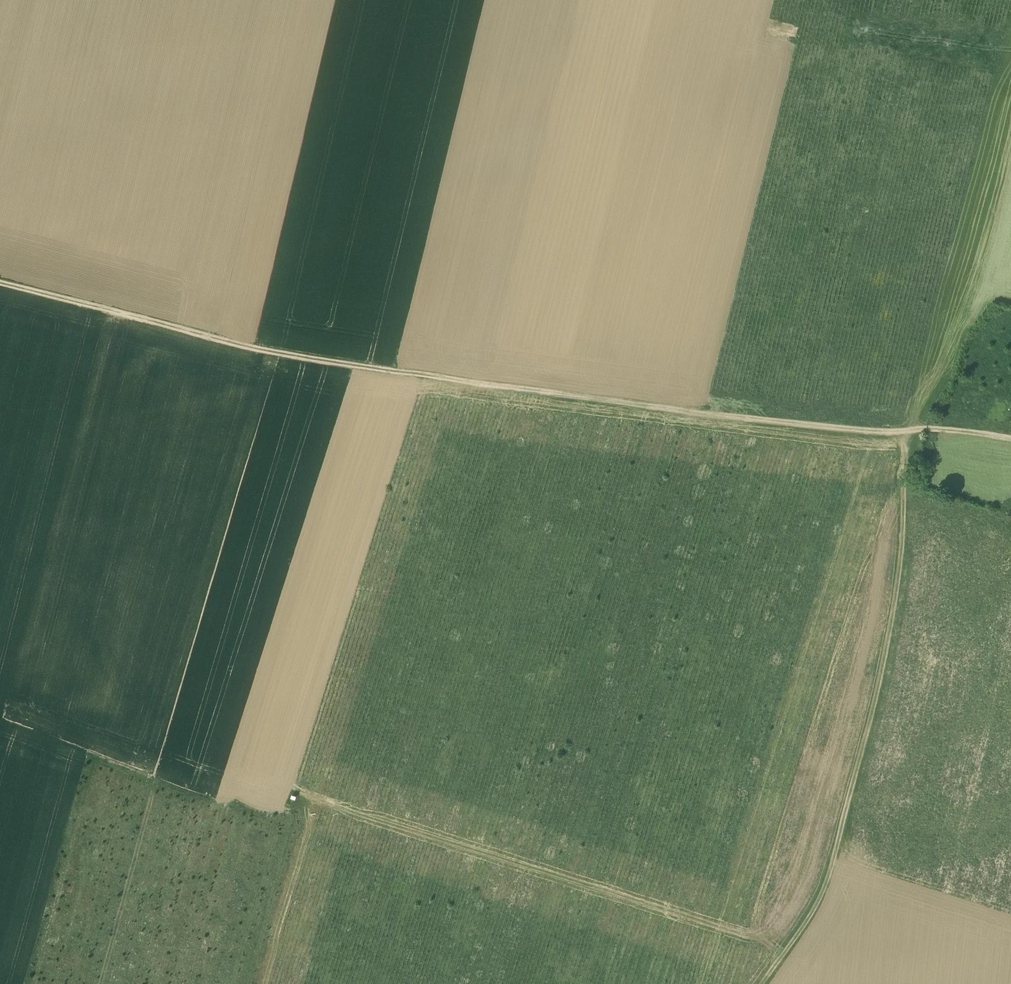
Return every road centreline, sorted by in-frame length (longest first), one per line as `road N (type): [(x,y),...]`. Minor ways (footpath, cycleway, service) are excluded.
road 1 (track): [(0,284),(294,357),(902,428)]
road 2 (track): [(902,428),(897,568),(852,787),(824,887),(762,983)]

